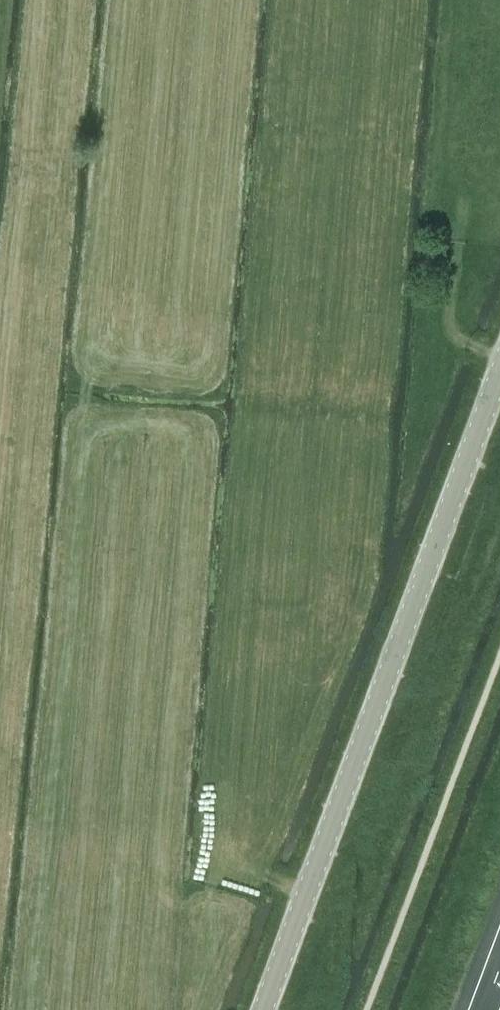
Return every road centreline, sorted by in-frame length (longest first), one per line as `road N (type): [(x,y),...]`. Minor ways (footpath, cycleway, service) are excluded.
road 1 (tertiary): [(266,1009),(499,380)]

